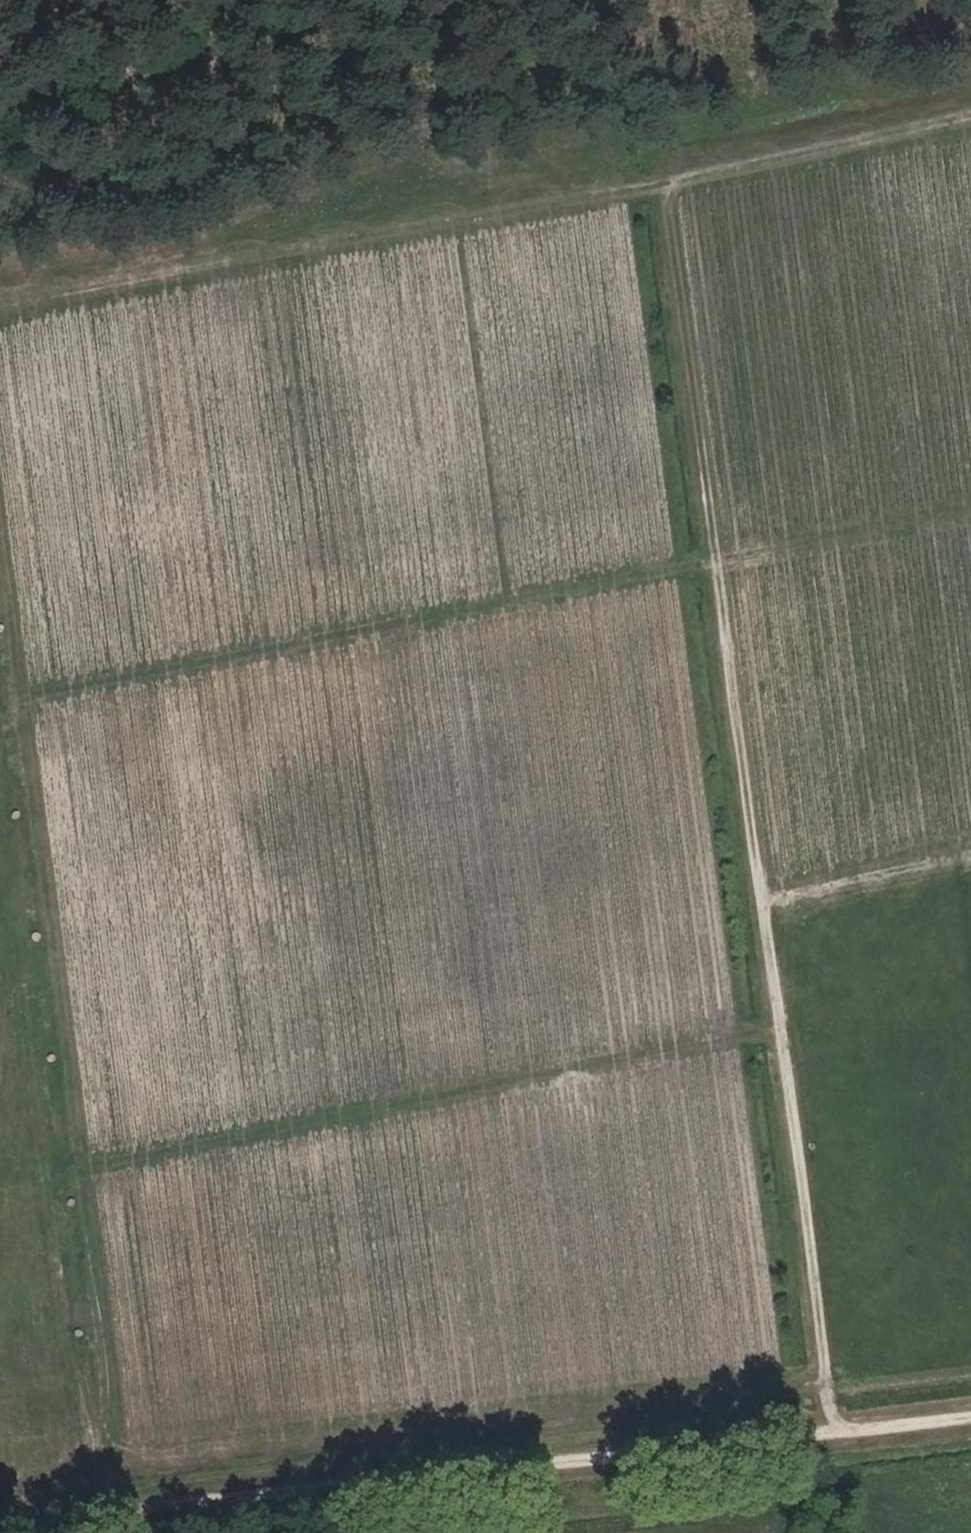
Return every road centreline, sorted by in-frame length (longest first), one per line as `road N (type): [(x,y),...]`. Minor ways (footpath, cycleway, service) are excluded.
road 1 (track): [(905,1532),(868,1506),(824,1383),(659,175)]
road 2 (track): [(970,1419),(136,1513),(0,1515)]
road 3 (track): [(20,694),(970,512)]
road 4 (track): [(136,1513),(108,1450),(0,568)]
road 5 (track): [(77,1170),(780,1028)]
road 6 (track): [(0,307),(659,175)]
road 7 (track): [(659,175),(970,114)]
road 8 (track): [(761,902),(970,852)]

